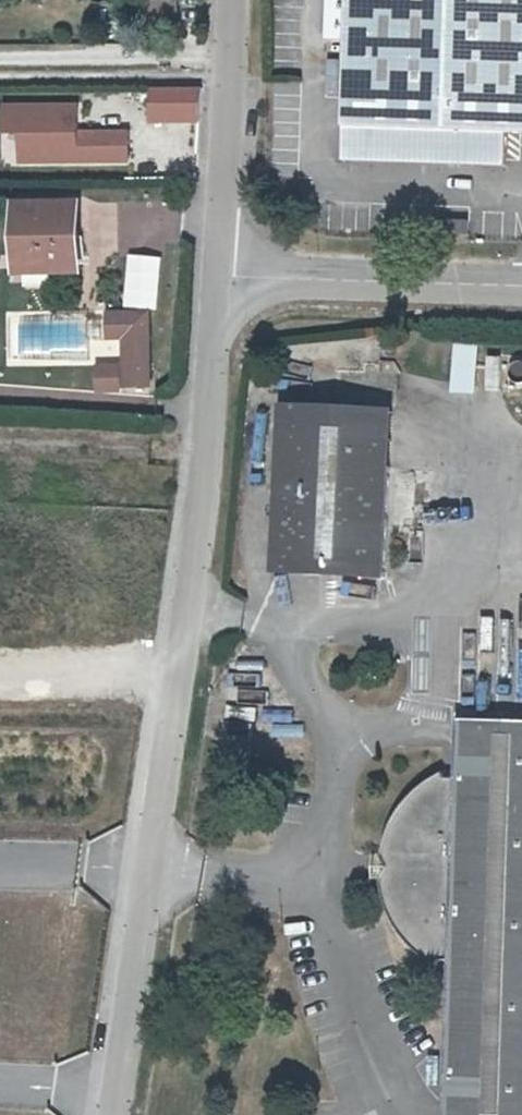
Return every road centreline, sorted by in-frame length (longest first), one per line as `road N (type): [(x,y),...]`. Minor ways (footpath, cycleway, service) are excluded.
road 1 (unclassified): [(218,279),(181,627),(113,1114)]
road 2 (unclassified): [(521,287),(218,279)]
road 3 (unclassified): [(218,279),(224,0)]
road 4 (track): [(0,720),(168,725)]

